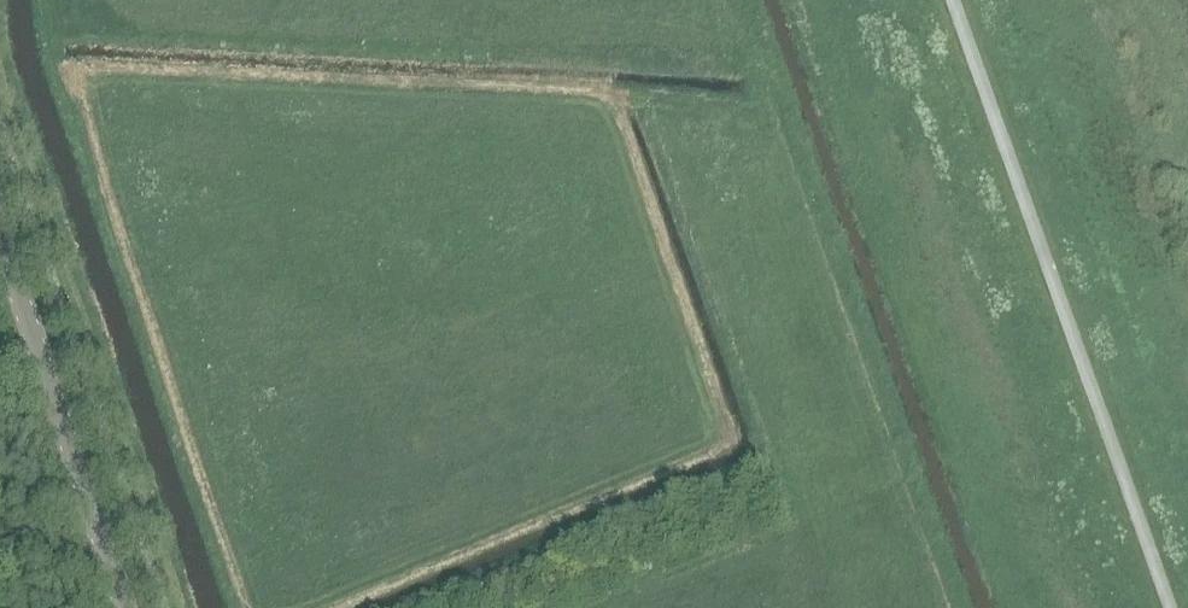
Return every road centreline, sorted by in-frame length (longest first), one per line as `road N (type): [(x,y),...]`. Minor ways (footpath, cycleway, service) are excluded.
road 1 (unclassified): [(122,607),(0,241)]

